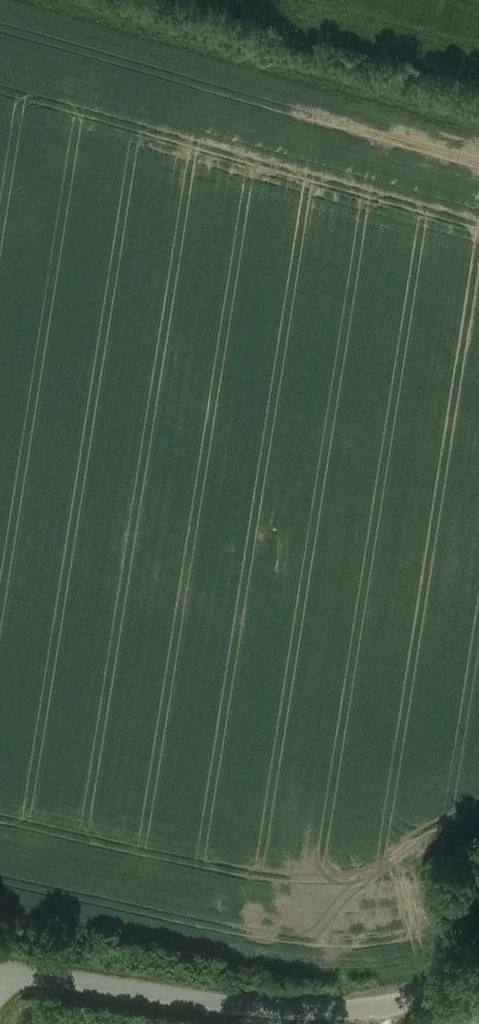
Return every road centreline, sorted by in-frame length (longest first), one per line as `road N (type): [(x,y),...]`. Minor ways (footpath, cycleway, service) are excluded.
road 1 (unclassified): [(0,969),(332,1010),(478,979)]

